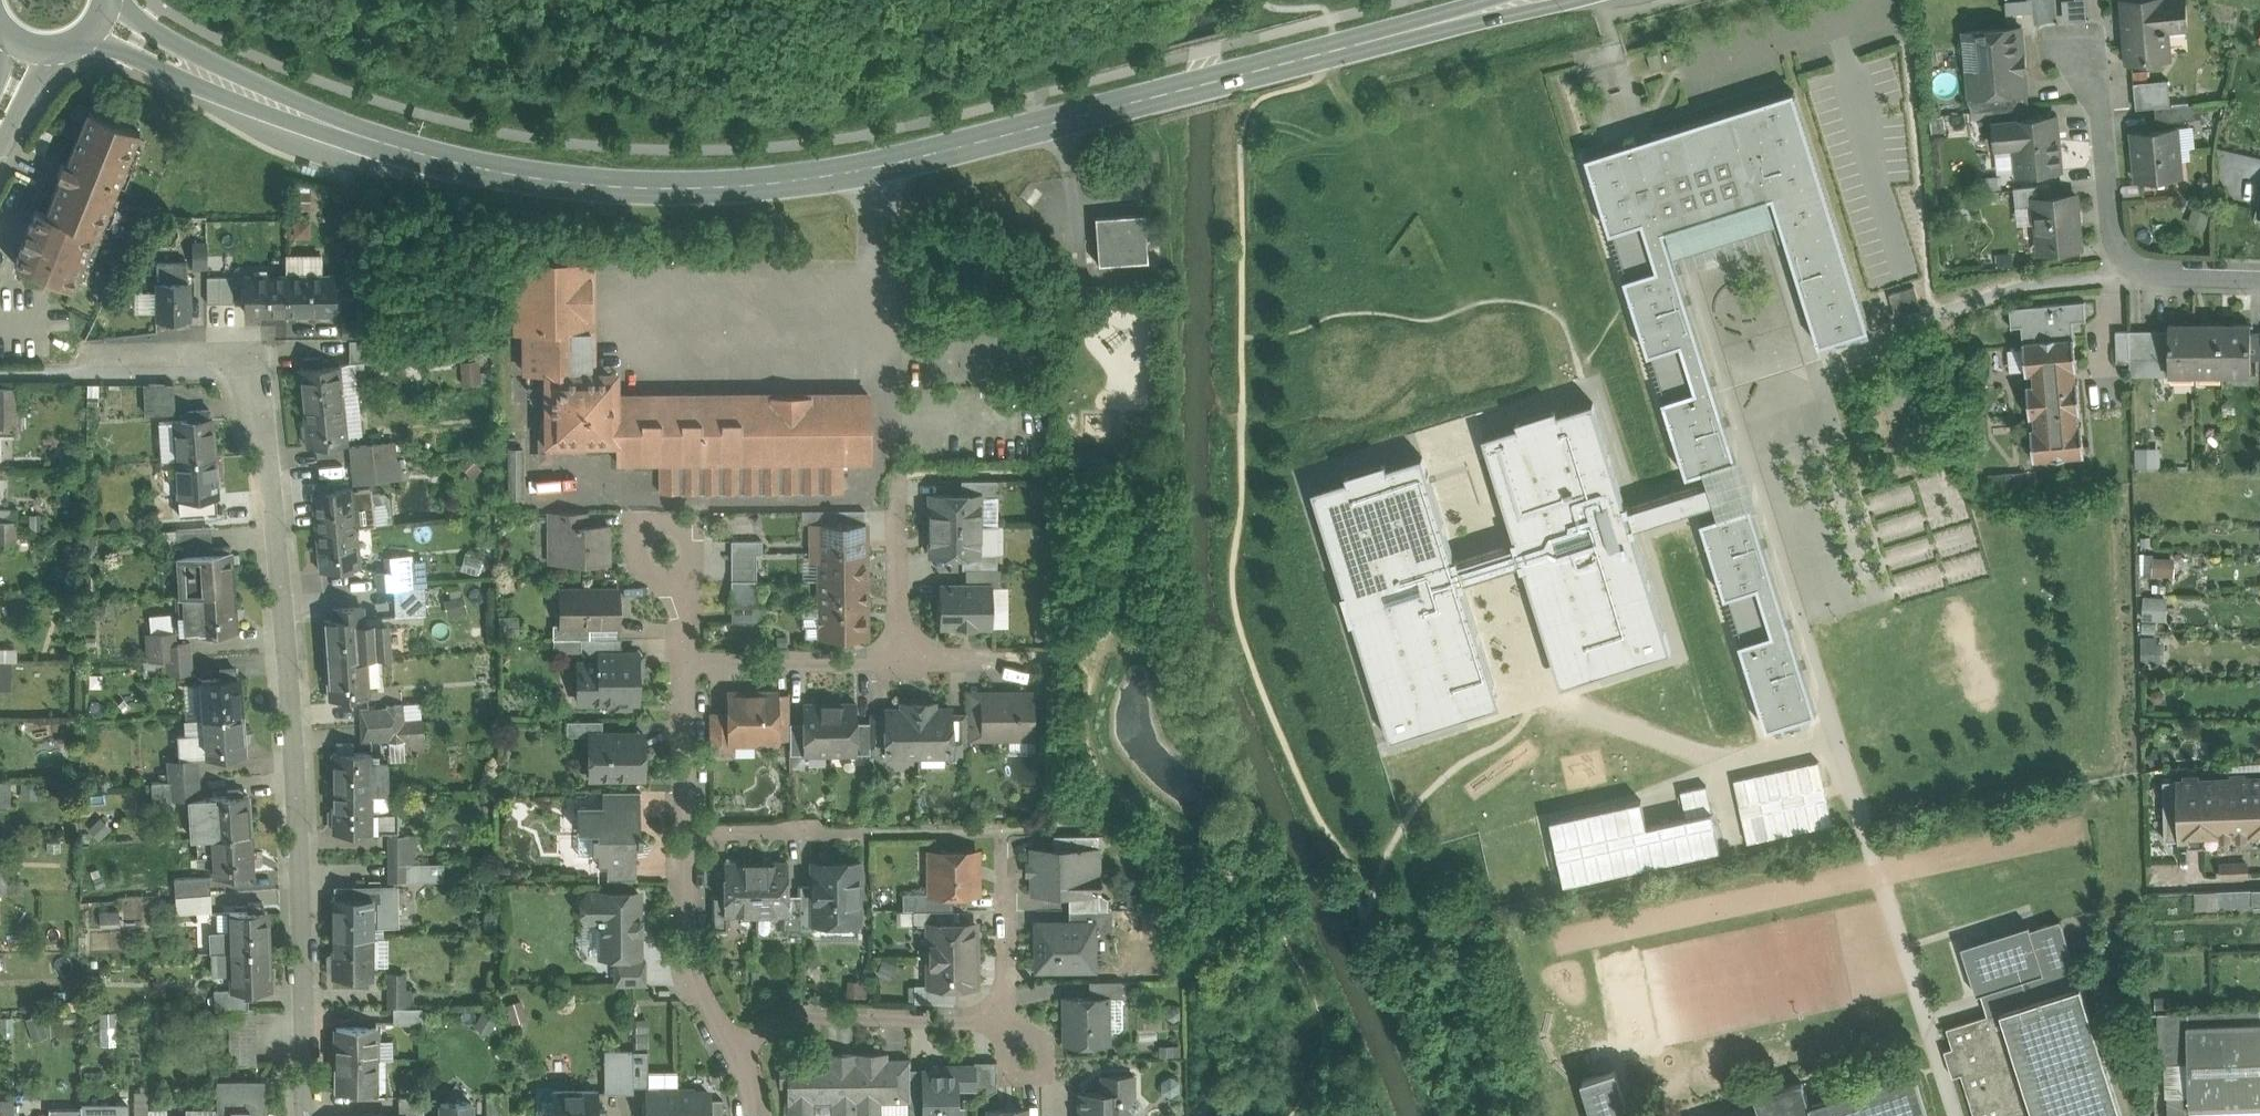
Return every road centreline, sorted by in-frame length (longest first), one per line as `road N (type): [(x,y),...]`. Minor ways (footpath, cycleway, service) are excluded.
road 1 (tertiary): [(99,21),(264,99),(429,156),(557,180),(682,188),(871,168),(1516,0)]
road 2 (residential): [(87,371),(264,359),(290,647),(308,1115)]
road 3 (residential): [(2096,50),(2117,275),(2259,276)]
road 4 (residential): [(1015,832),(684,837)]
road 5 (residential): [(987,1020),(801,1012),(736,1049)]
road 6 (residential): [(684,837),(688,954),(736,1049)]
road 7 (residential): [(899,663),(685,664)]
road 8 (residential): [(1015,1020),(1015,832)]
road 9 (residential): [(898,477),(899,663)]
road 10 (residential): [(685,664),(684,837)]
road 11 (residential): [(987,1020),(1025,1075),(1034,1076),(1042,1052),(1015,1020)]

